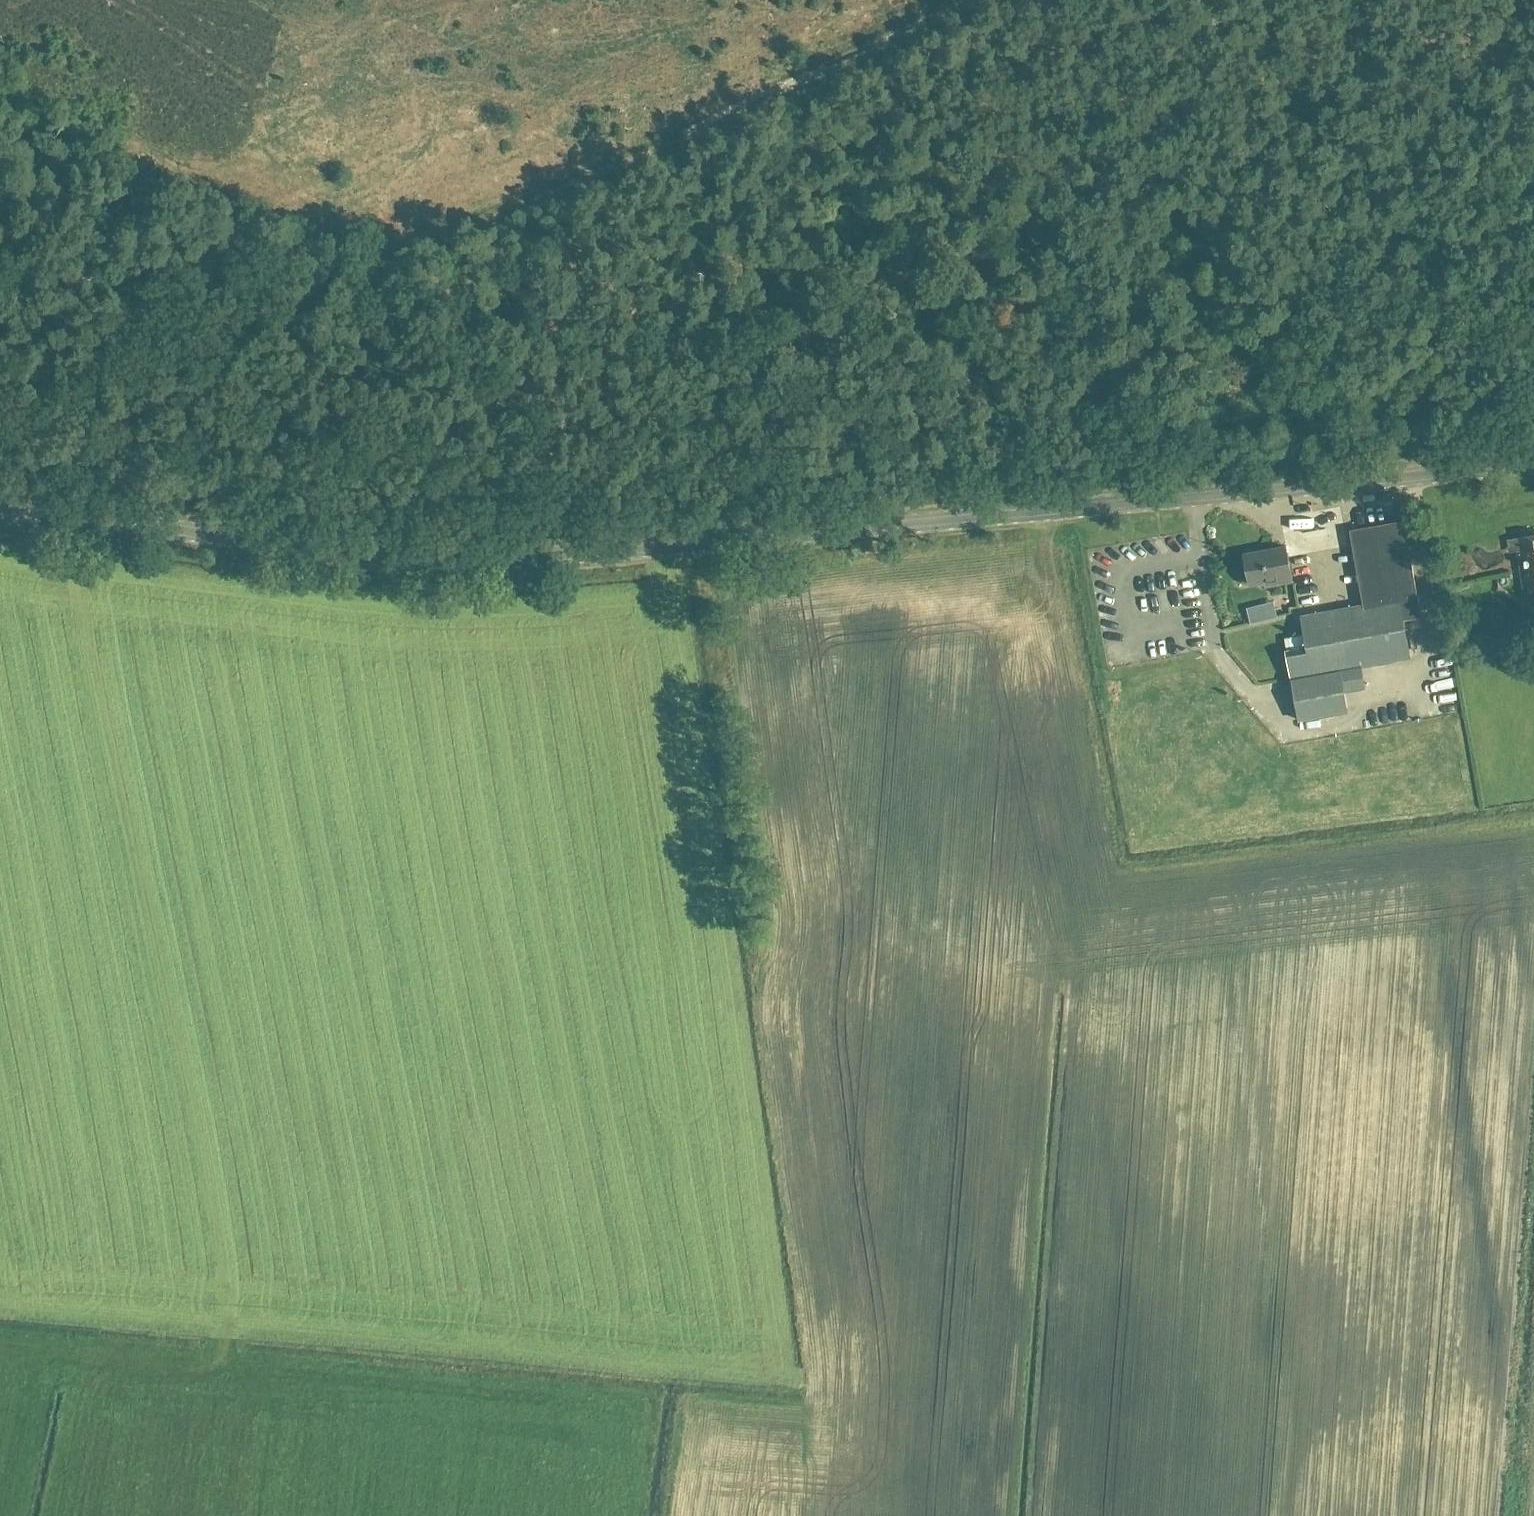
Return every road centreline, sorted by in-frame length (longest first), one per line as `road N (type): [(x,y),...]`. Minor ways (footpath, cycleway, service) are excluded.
road 1 (tertiary): [(0,509),(363,555),(503,561),(700,548),(1533,464)]
road 2 (track): [(0,431),(973,0)]

